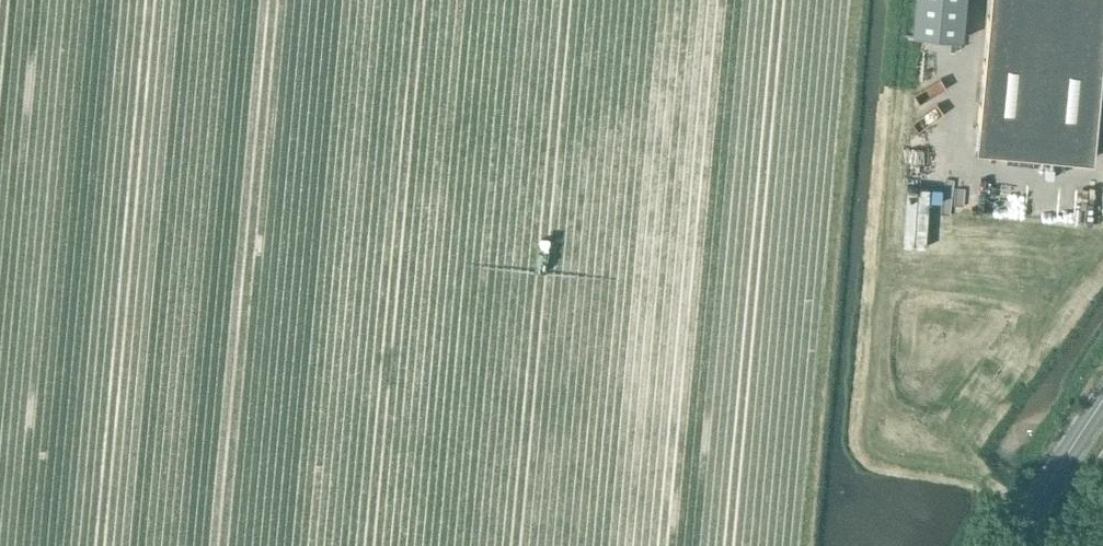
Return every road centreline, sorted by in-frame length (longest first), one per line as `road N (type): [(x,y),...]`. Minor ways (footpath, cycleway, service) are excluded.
road 1 (primary): [(1015,545),(1102,402)]

